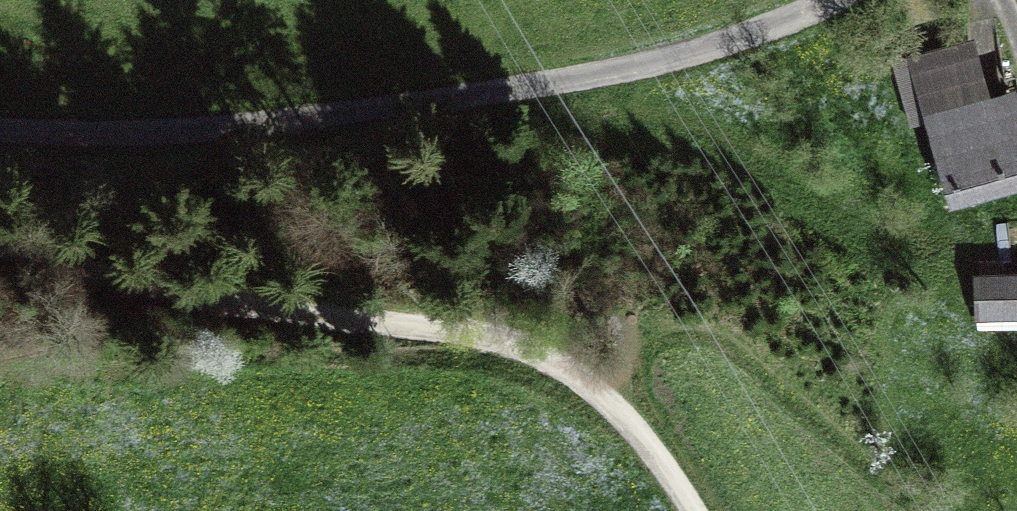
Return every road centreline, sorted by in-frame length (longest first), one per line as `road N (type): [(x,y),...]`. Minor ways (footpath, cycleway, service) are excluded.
road 1 (unclassified): [(836,0),(686,56),(449,100),(133,135),(0,128)]
road 2 (track): [(690,510),(627,420),(555,362),(507,345),(222,299),(0,247)]

